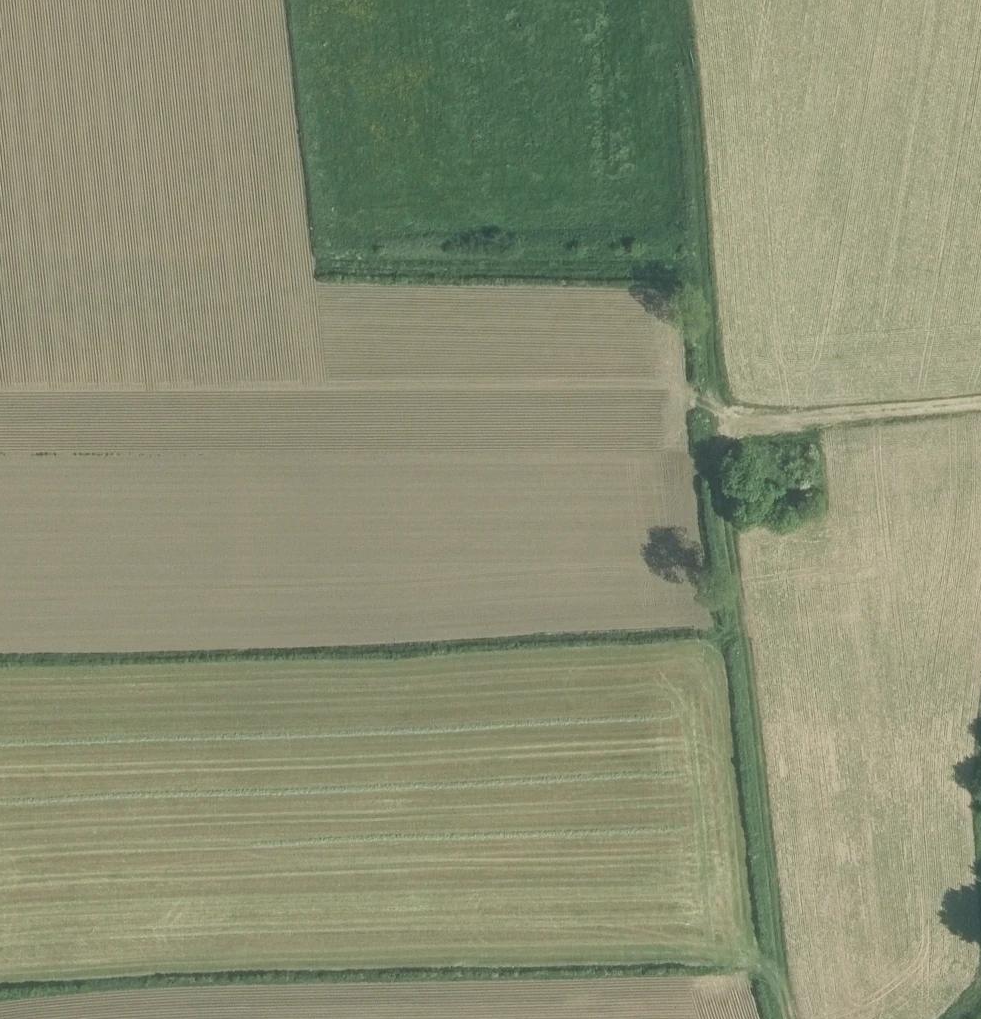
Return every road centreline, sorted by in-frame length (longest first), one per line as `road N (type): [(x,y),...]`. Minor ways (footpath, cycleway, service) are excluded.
road 1 (track): [(778,1018),(721,429)]
road 2 (track): [(332,260),(706,266)]
road 3 (track): [(980,399),(721,429)]
road 4 (track): [(706,266),(692,91)]
road 5 (track): [(721,429),(706,266)]

